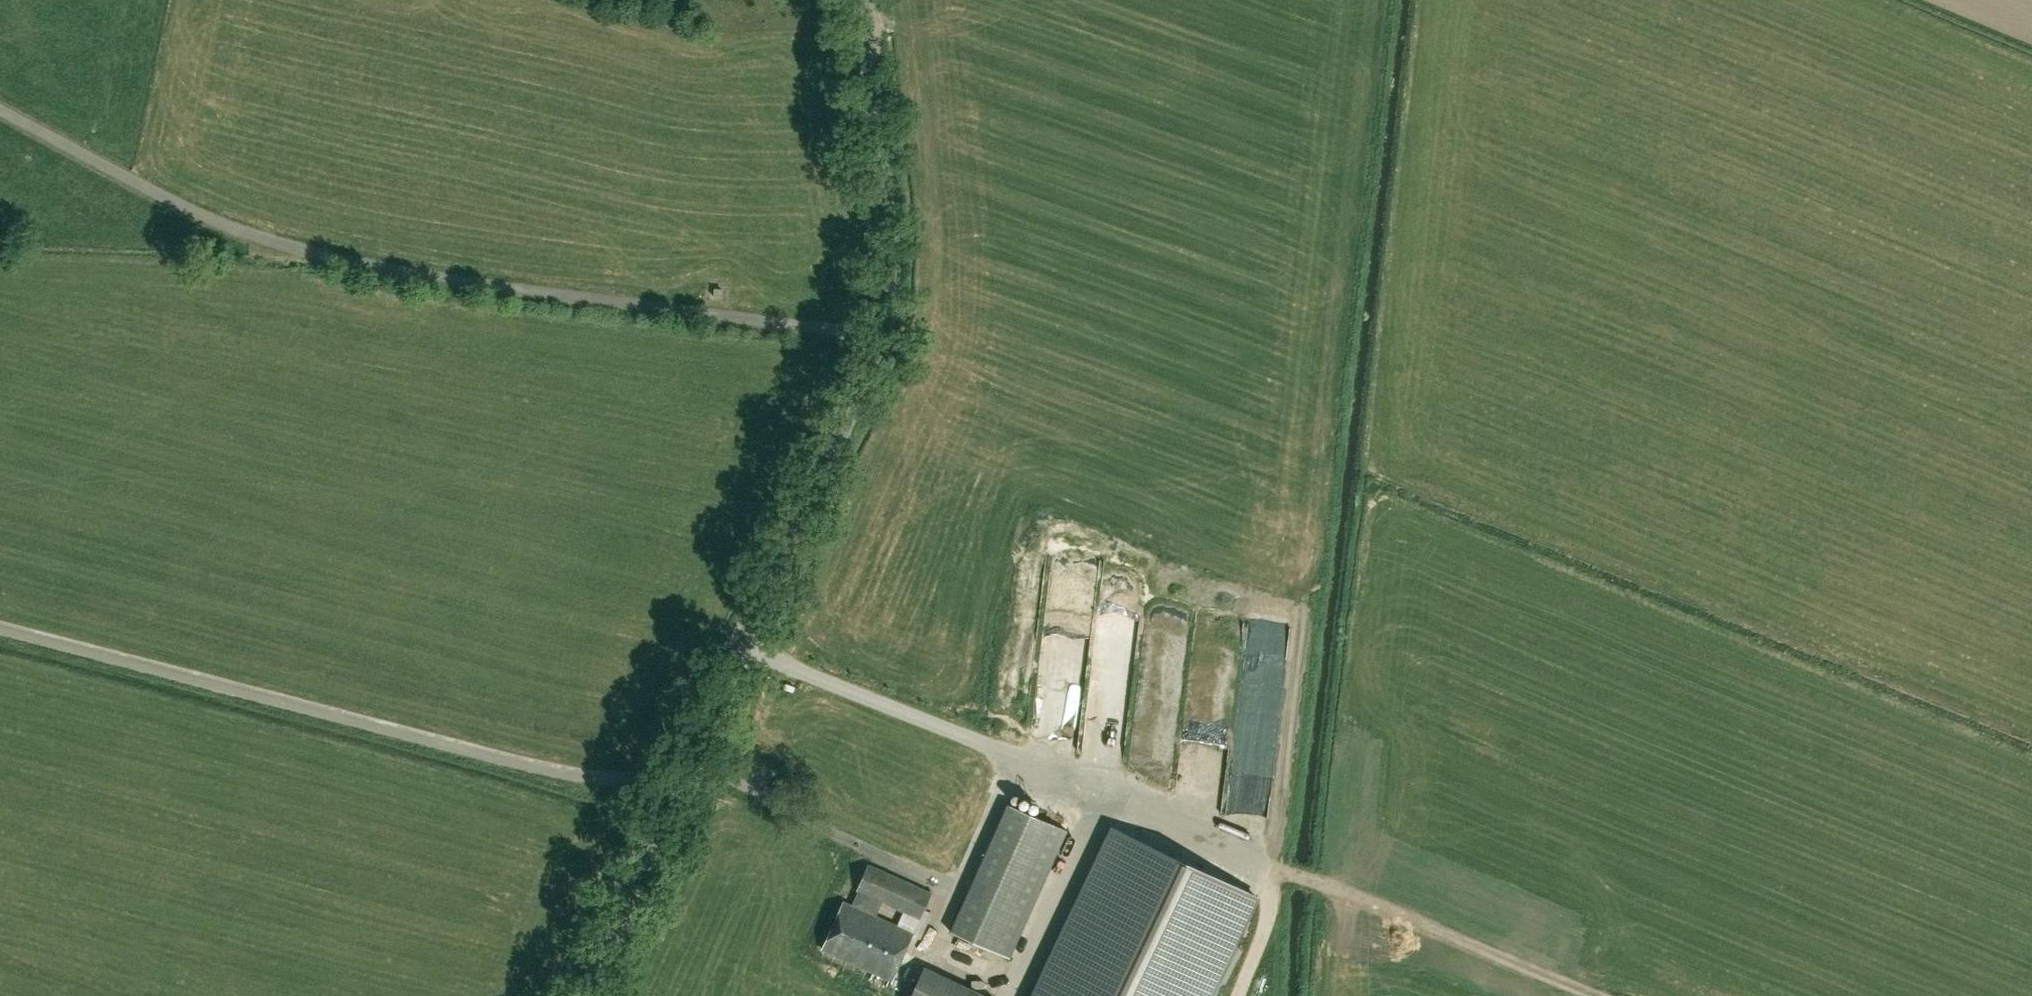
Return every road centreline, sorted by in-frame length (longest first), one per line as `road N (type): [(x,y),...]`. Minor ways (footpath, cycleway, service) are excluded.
road 1 (track): [(1597,995),(741,649)]
road 2 (tertiary): [(679,791),(887,337),(894,290),(890,225),(865,0)]
road 3 (unclassified): [(679,791),(448,744),(0,627)]
road 4 (tertiary): [(587,995),(679,791)]

